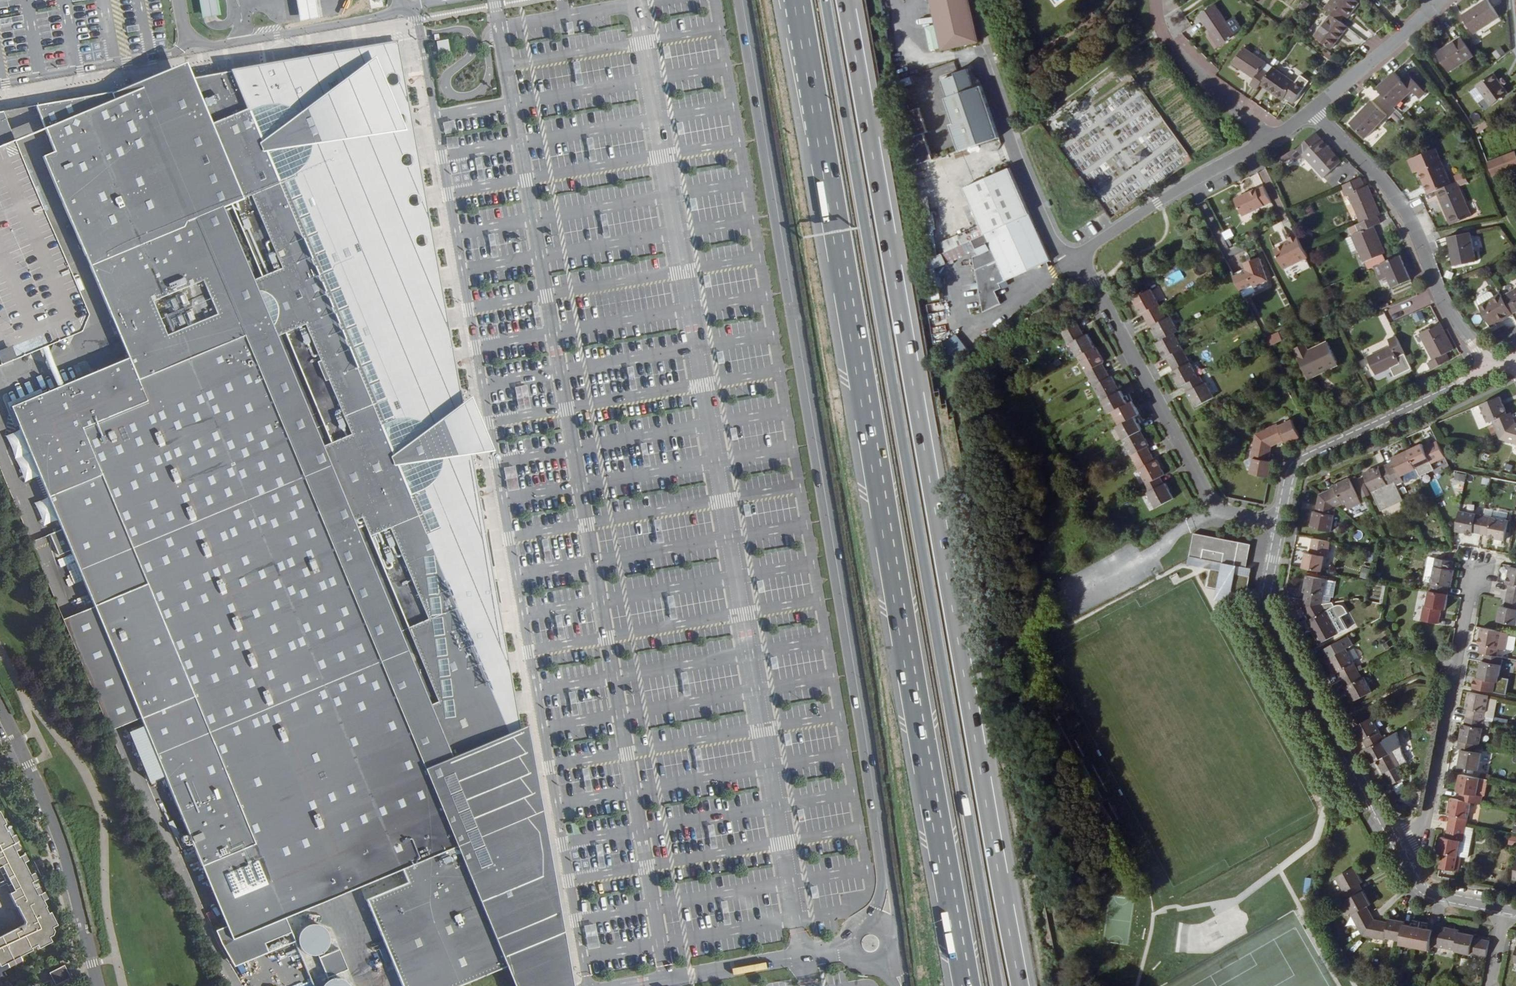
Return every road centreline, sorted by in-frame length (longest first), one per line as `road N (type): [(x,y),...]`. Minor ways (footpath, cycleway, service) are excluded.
road 1 (motorway): [(1020,985),(844,0)]
road 2 (primary): [(998,985),(826,0)]
road 3 (motorway): [(794,0),(964,985)]
road 4 (residential): [(894,0),(904,56),(980,56),(1050,237),(1075,261)]
road 5 (unclassified): [(1399,849),(1269,617),(1280,522)]
road 6 (residential): [(1075,261),(1213,504),(1280,522)]
road 7 (residential): [(1497,370),(1447,309),(1408,217),(1312,112)]
road 8 (residential): [(1477,569),(1431,811),(1399,849)]
road 9 (unclassified): [(1280,522),(1289,474),(1301,462),(1497,370)]
road 10 (residential): [(98,985),(66,858),(23,753)]
road 11 (residential): [(1269,142),(1075,261)]
road 12 (residential): [(1159,0),(1174,53),(1269,142)]
road 13 (residential): [(1434,8),(1312,112)]
road 14 (unclassified): [(1504,911),(1434,898),(1399,849)]

